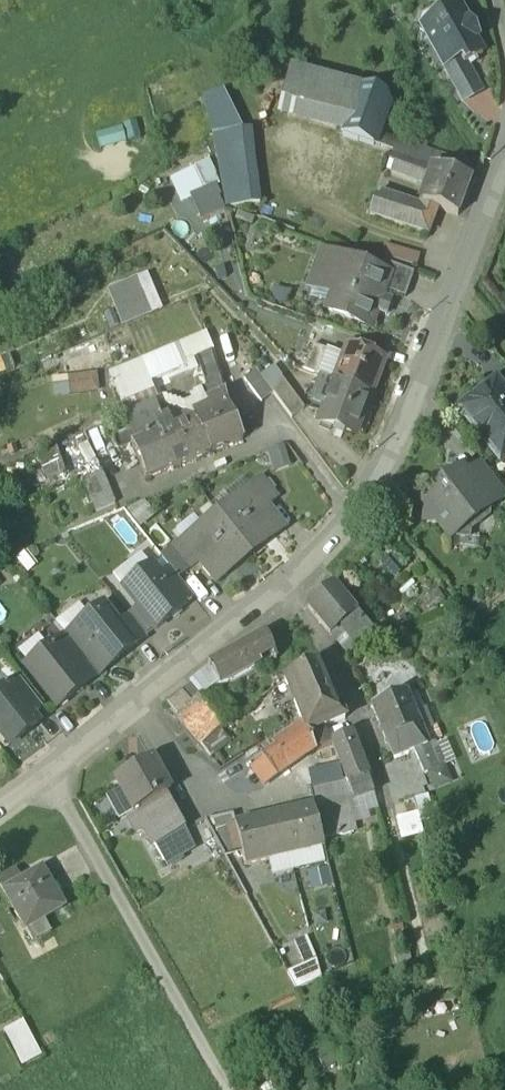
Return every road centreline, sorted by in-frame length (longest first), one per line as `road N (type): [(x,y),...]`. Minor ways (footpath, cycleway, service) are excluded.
road 1 (residential): [(504,134),(387,444),(356,499),(279,582),(0,793)]
road 2 (track): [(229,1089),(160,967)]

